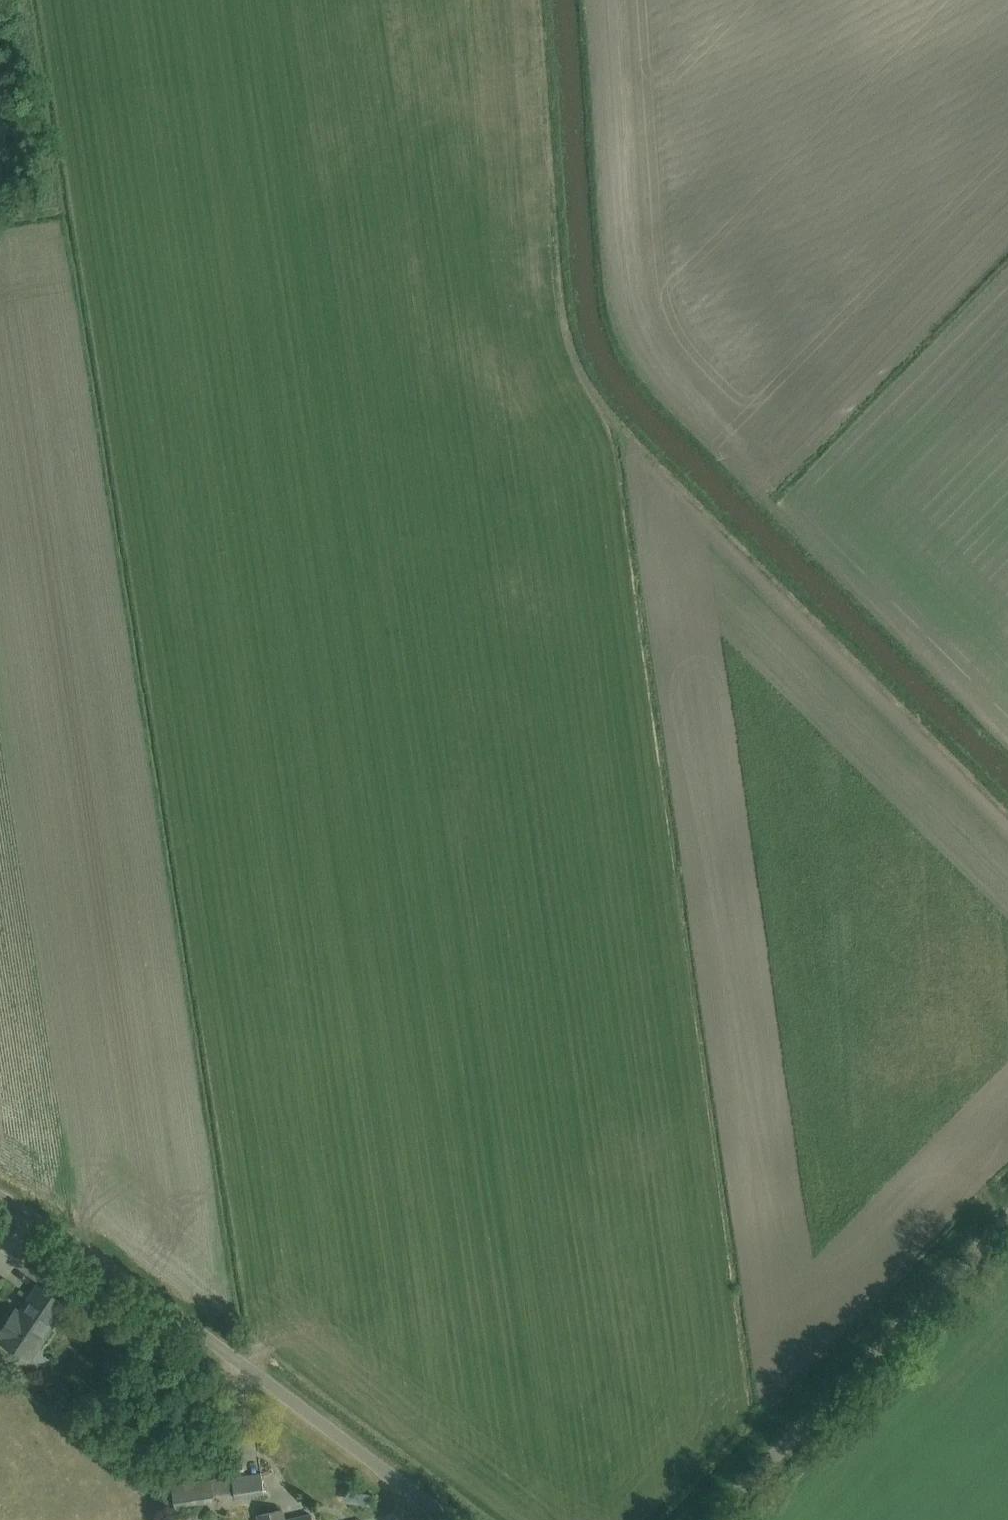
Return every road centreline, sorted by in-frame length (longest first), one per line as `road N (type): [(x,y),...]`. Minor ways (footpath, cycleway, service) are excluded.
road 1 (unclassified): [(449,1519),(174,1311),(0,1197)]
road 2 (unclassified): [(710,1519),(1007,1218)]

